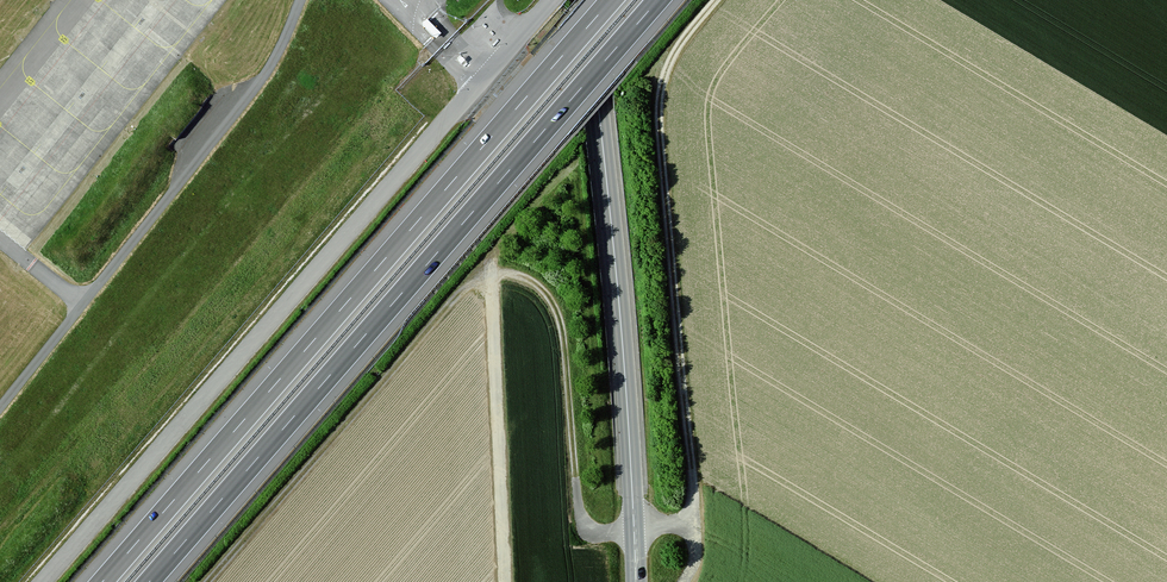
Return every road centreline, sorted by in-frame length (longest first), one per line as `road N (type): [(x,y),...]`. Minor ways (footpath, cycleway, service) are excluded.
road 1 (motorway): [(149,581),(658,0)]
road 2 (motorway): [(611,0),(102,581)]
road 3 (tertiary): [(43,581),(551,0)]
road 4 (track): [(634,529),(602,534),(583,522),(560,322),(533,282),(491,274),(448,305),(207,581)]
road 5 (track): [(683,581),(693,565),(695,522),(659,107),(668,66),(716,0)]
road 6 (tertiary): [(636,581),(621,323),(586,0)]
road 7 (track): [(491,264),(505,581)]

